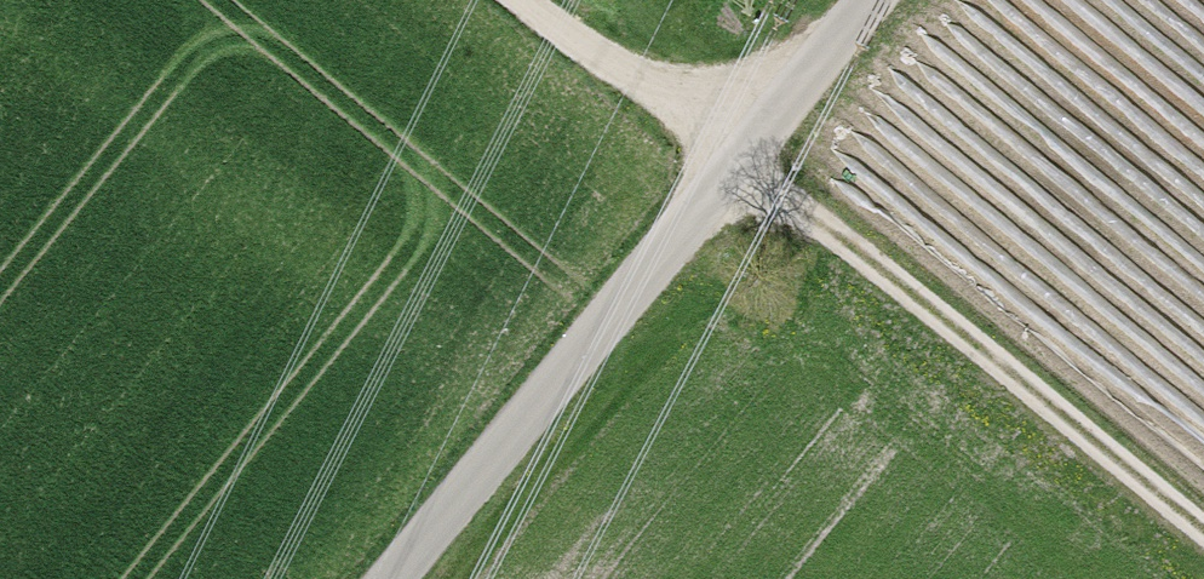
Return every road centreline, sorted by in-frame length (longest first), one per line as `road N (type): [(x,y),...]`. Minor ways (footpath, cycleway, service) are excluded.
road 1 (track): [(540,0),(1203,538)]
road 2 (unclassified): [(374,578),(859,0)]

